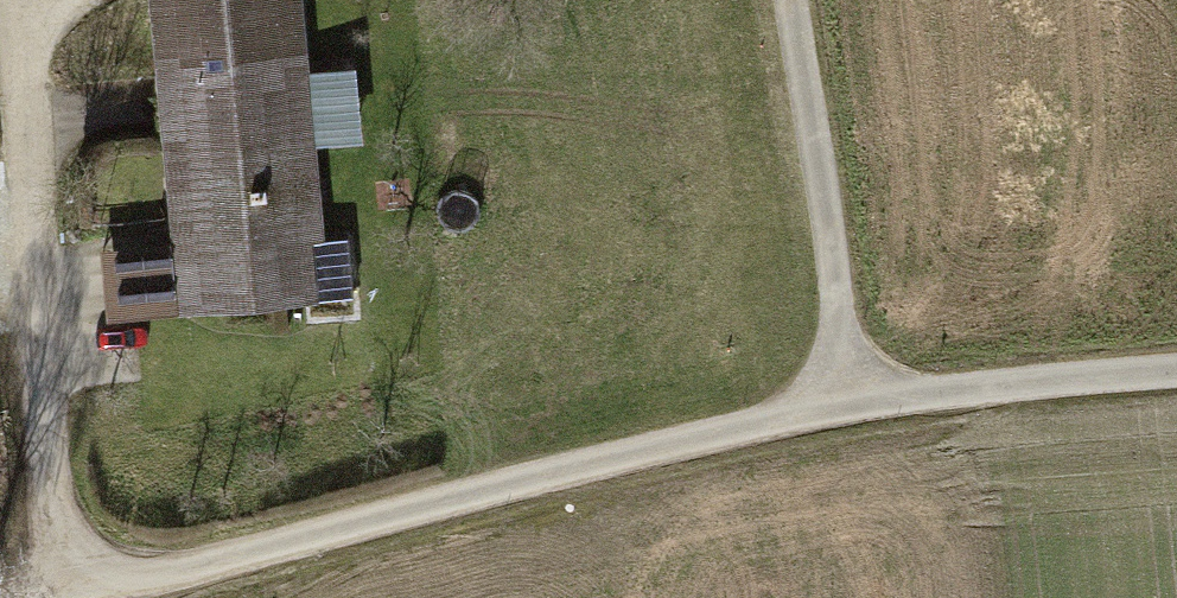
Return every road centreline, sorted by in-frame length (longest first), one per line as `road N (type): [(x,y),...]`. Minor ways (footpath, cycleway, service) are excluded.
road 1 (track): [(847,401),(73,597)]
road 2 (track): [(78,597),(26,0)]
road 3 (track): [(847,401),(795,0)]
road 4 (track): [(1176,370),(847,401)]

